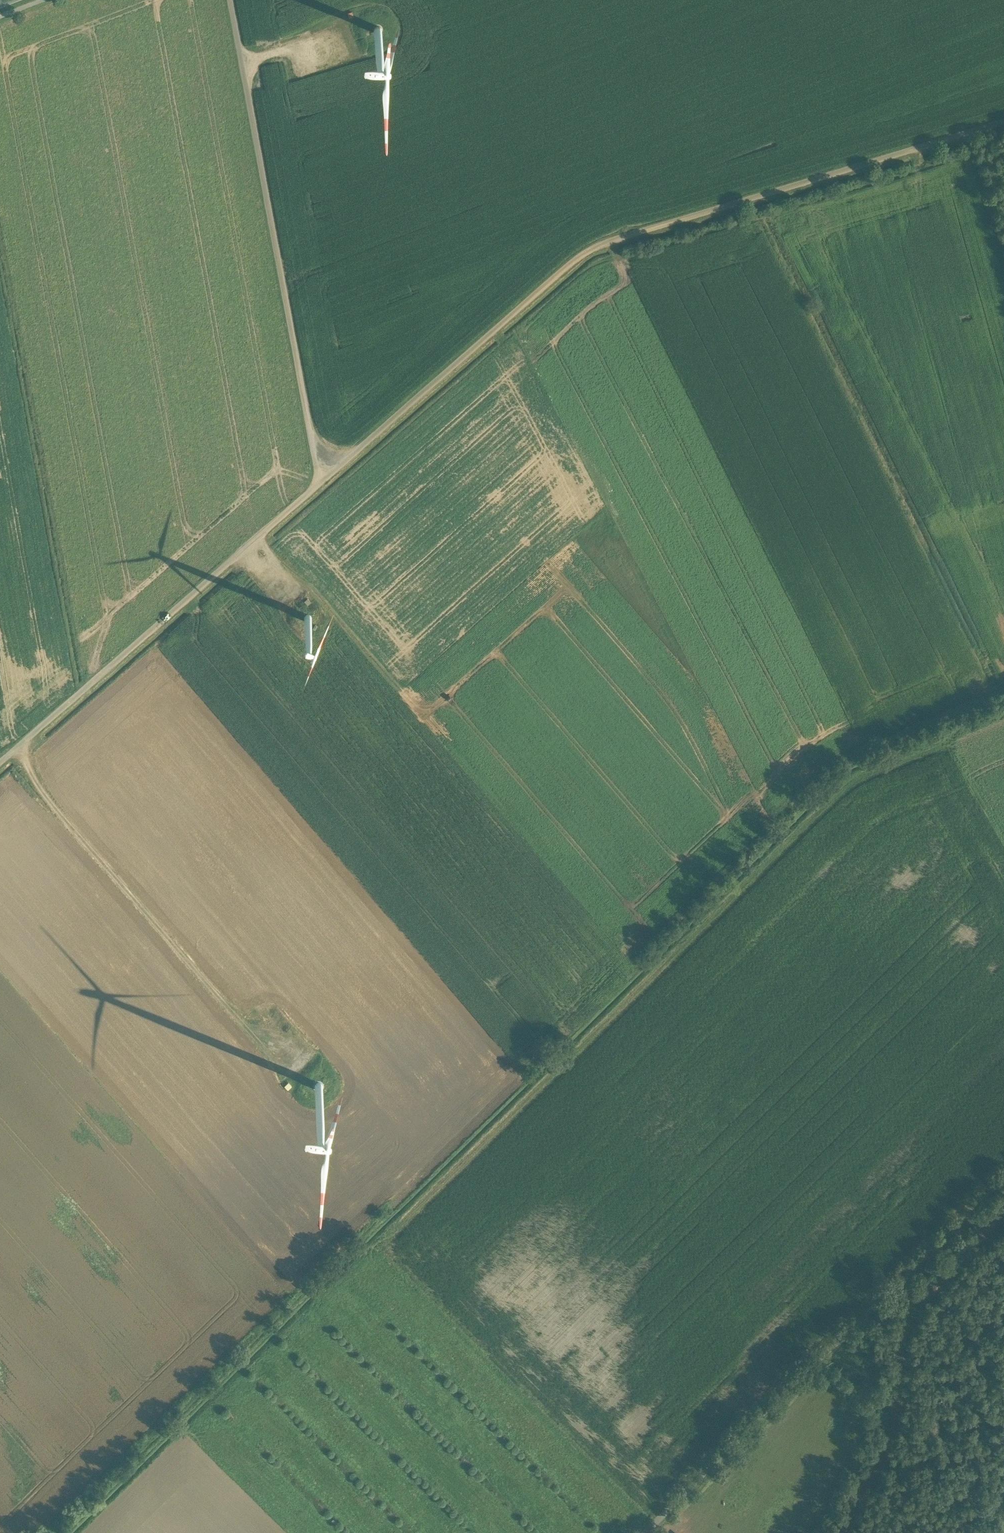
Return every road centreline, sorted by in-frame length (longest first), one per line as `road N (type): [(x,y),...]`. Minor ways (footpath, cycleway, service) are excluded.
road 1 (track): [(1003,122),(602,243),(320,482)]
road 2 (unclassified): [(1003,1170),(637,1532)]
road 3 (track): [(232,0),(320,482)]
road 4 (track): [(320,482),(0,764)]
road 5 (track): [(21,746),(36,784),(261,1040),(287,1048)]

